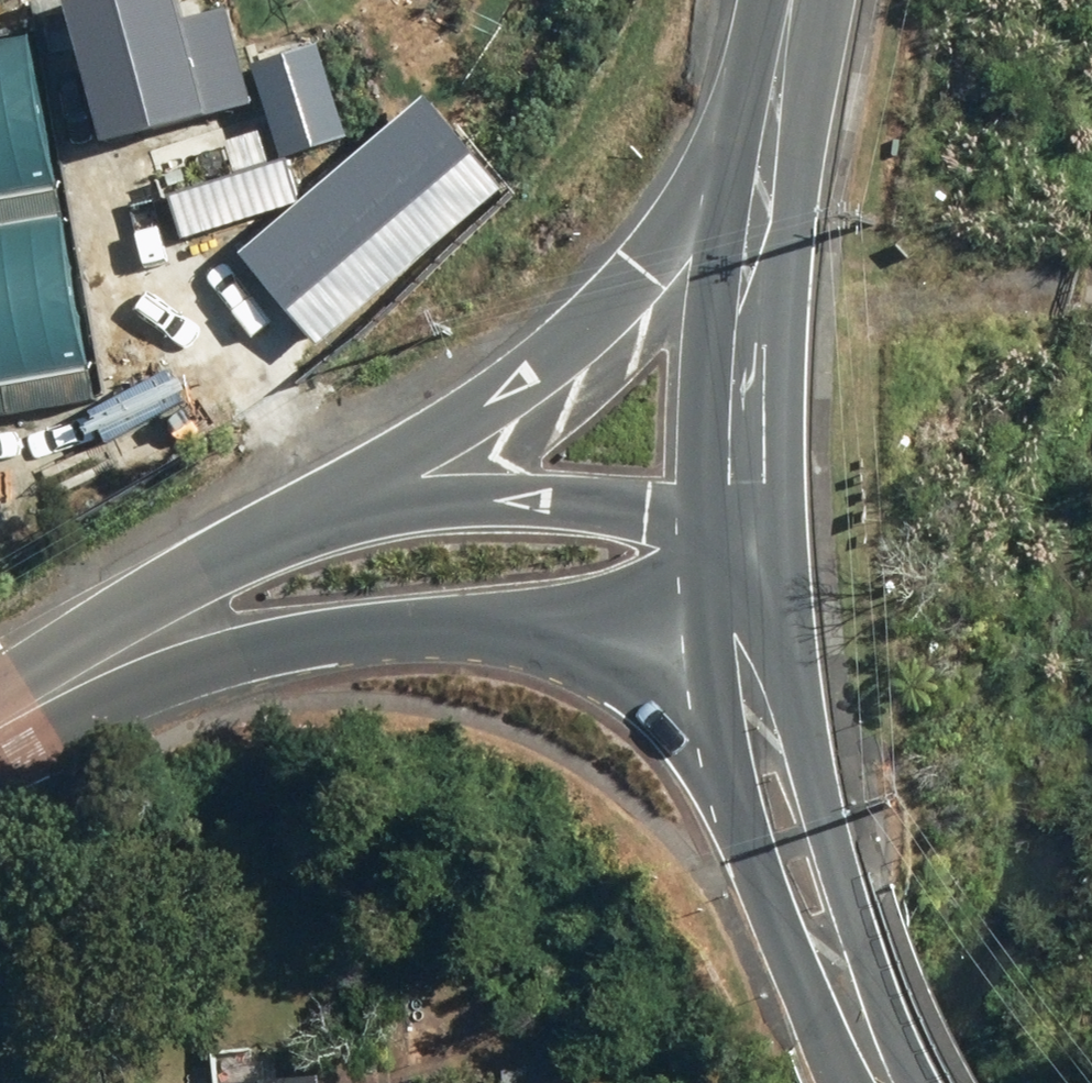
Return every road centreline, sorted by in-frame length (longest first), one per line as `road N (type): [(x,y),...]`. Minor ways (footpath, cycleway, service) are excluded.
road 1 (secondary): [(699,626),(373,633),(48,704)]
road 2 (secondary): [(369,500),(500,417),(644,278),(775,68)]
road 3 (tertiary): [(775,68),(782,387),(776,569)]
road 4 (secondary): [(776,569),(859,1016)]
road 5 (tertiary): [(708,512),(723,290),(775,68)]
road 6 (secondary): [(859,1016),(770,877),(717,744),(699,626)]
road 7 (secondary): [(48,704),(369,500)]
road 8 (track): [(725,283),(778,300),(995,288),(1091,301)]
road 9 (secondary): [(369,500),(551,498),(708,512)]

